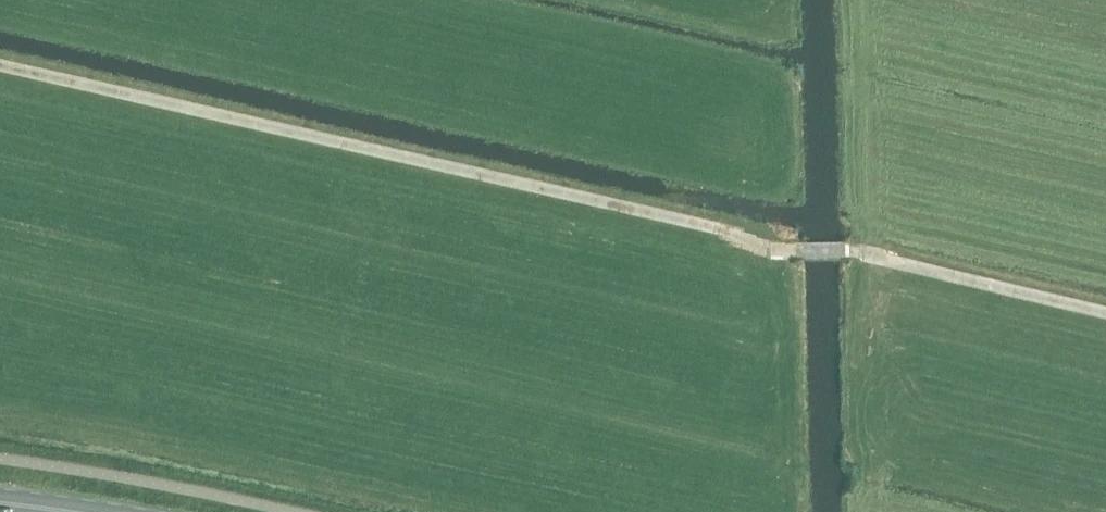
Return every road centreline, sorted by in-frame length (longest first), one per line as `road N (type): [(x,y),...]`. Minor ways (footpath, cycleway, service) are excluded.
road 1 (track): [(0,68),(853,250)]
road 2 (track): [(857,0),(867,297)]
road 3 (track): [(1105,309),(853,250)]

